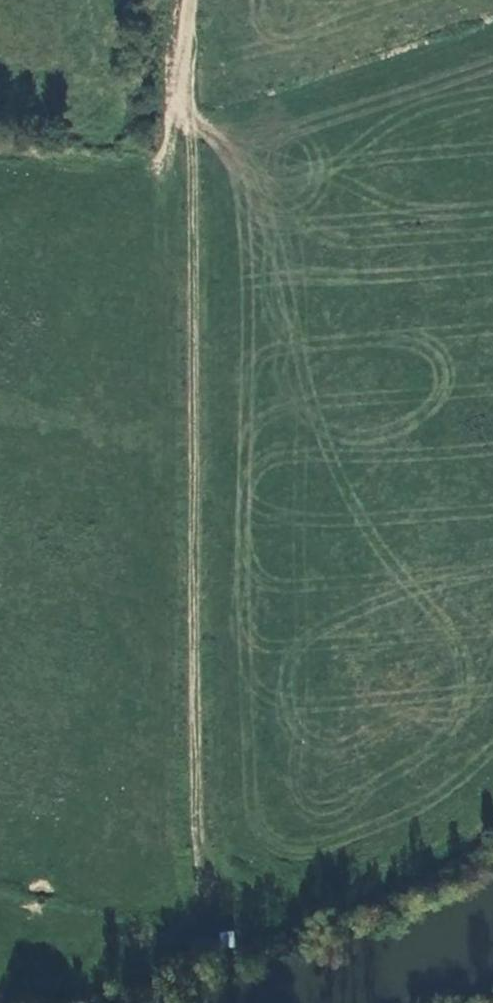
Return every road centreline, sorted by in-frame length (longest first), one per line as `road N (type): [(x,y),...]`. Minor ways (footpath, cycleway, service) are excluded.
road 1 (track): [(492,780),(397,851),(218,907),(197,830),(191,124)]
road 2 (track): [(195,0),(188,37),(191,124),(492,29)]
road 3 (track): [(0,920),(95,938),(218,907)]

